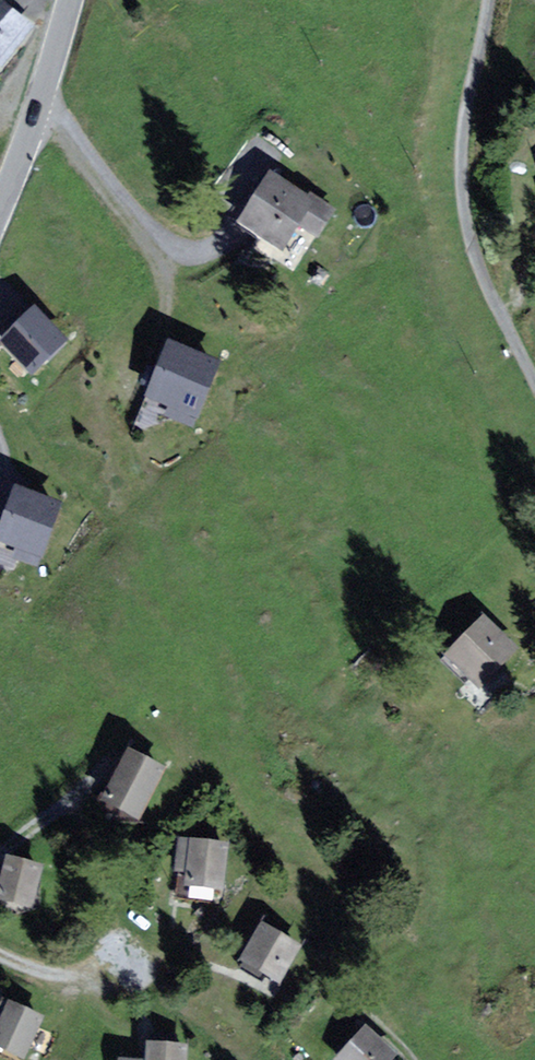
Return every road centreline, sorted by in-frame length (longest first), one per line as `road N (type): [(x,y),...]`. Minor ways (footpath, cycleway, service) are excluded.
road 1 (tertiary): [(71,0),(15,188),(0,215)]

